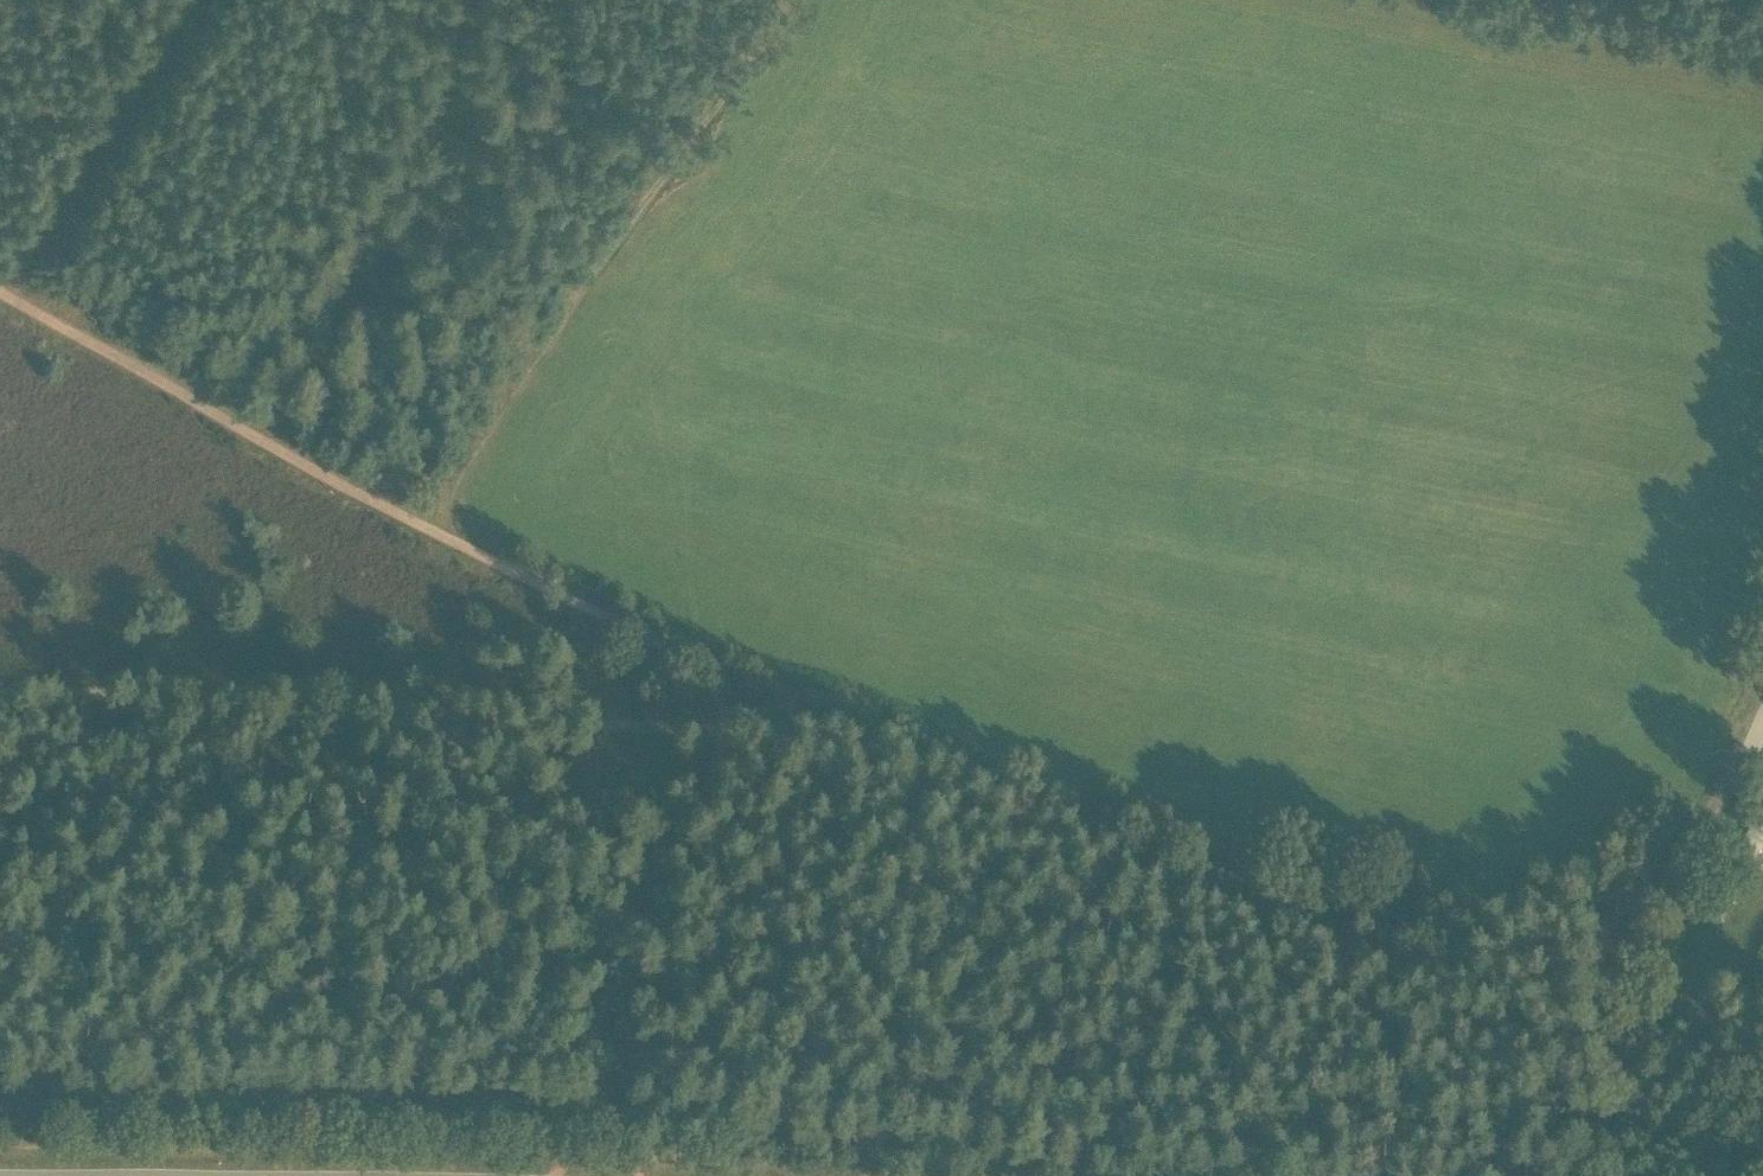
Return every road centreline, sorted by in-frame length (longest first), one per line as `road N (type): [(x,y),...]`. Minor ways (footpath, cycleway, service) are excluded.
road 1 (track): [(1613,922),(1468,924),(1370,947),(1260,939),(1141,889),(868,743),(722,729)]
road 2 (track): [(722,729),(456,705),(0,691)]
road 3 (track): [(1613,922),(1600,966),(1617,1036),(1587,1175)]
road 4 (track): [(1747,760),(1681,854),(1613,922)]
road 5 (track): [(1762,1050),(1664,985),(1613,922)]

